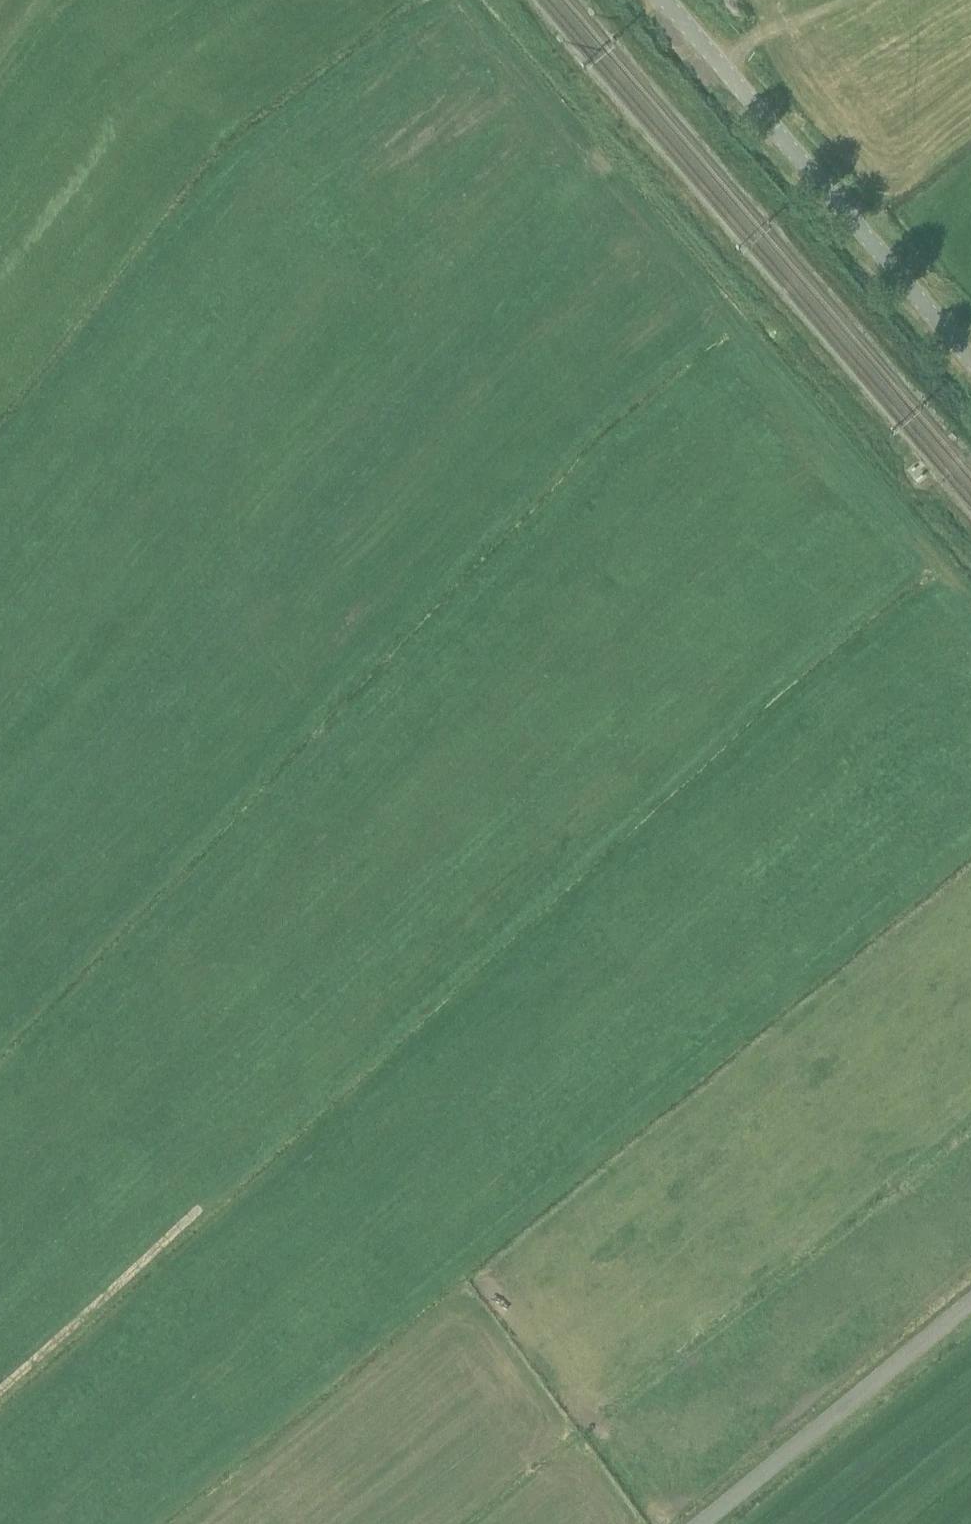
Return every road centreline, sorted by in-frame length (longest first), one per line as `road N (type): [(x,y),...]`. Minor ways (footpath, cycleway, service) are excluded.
road 1 (unclassified): [(970,358),(664,0)]
road 2 (unclassified): [(691,1523),(970,1292)]

